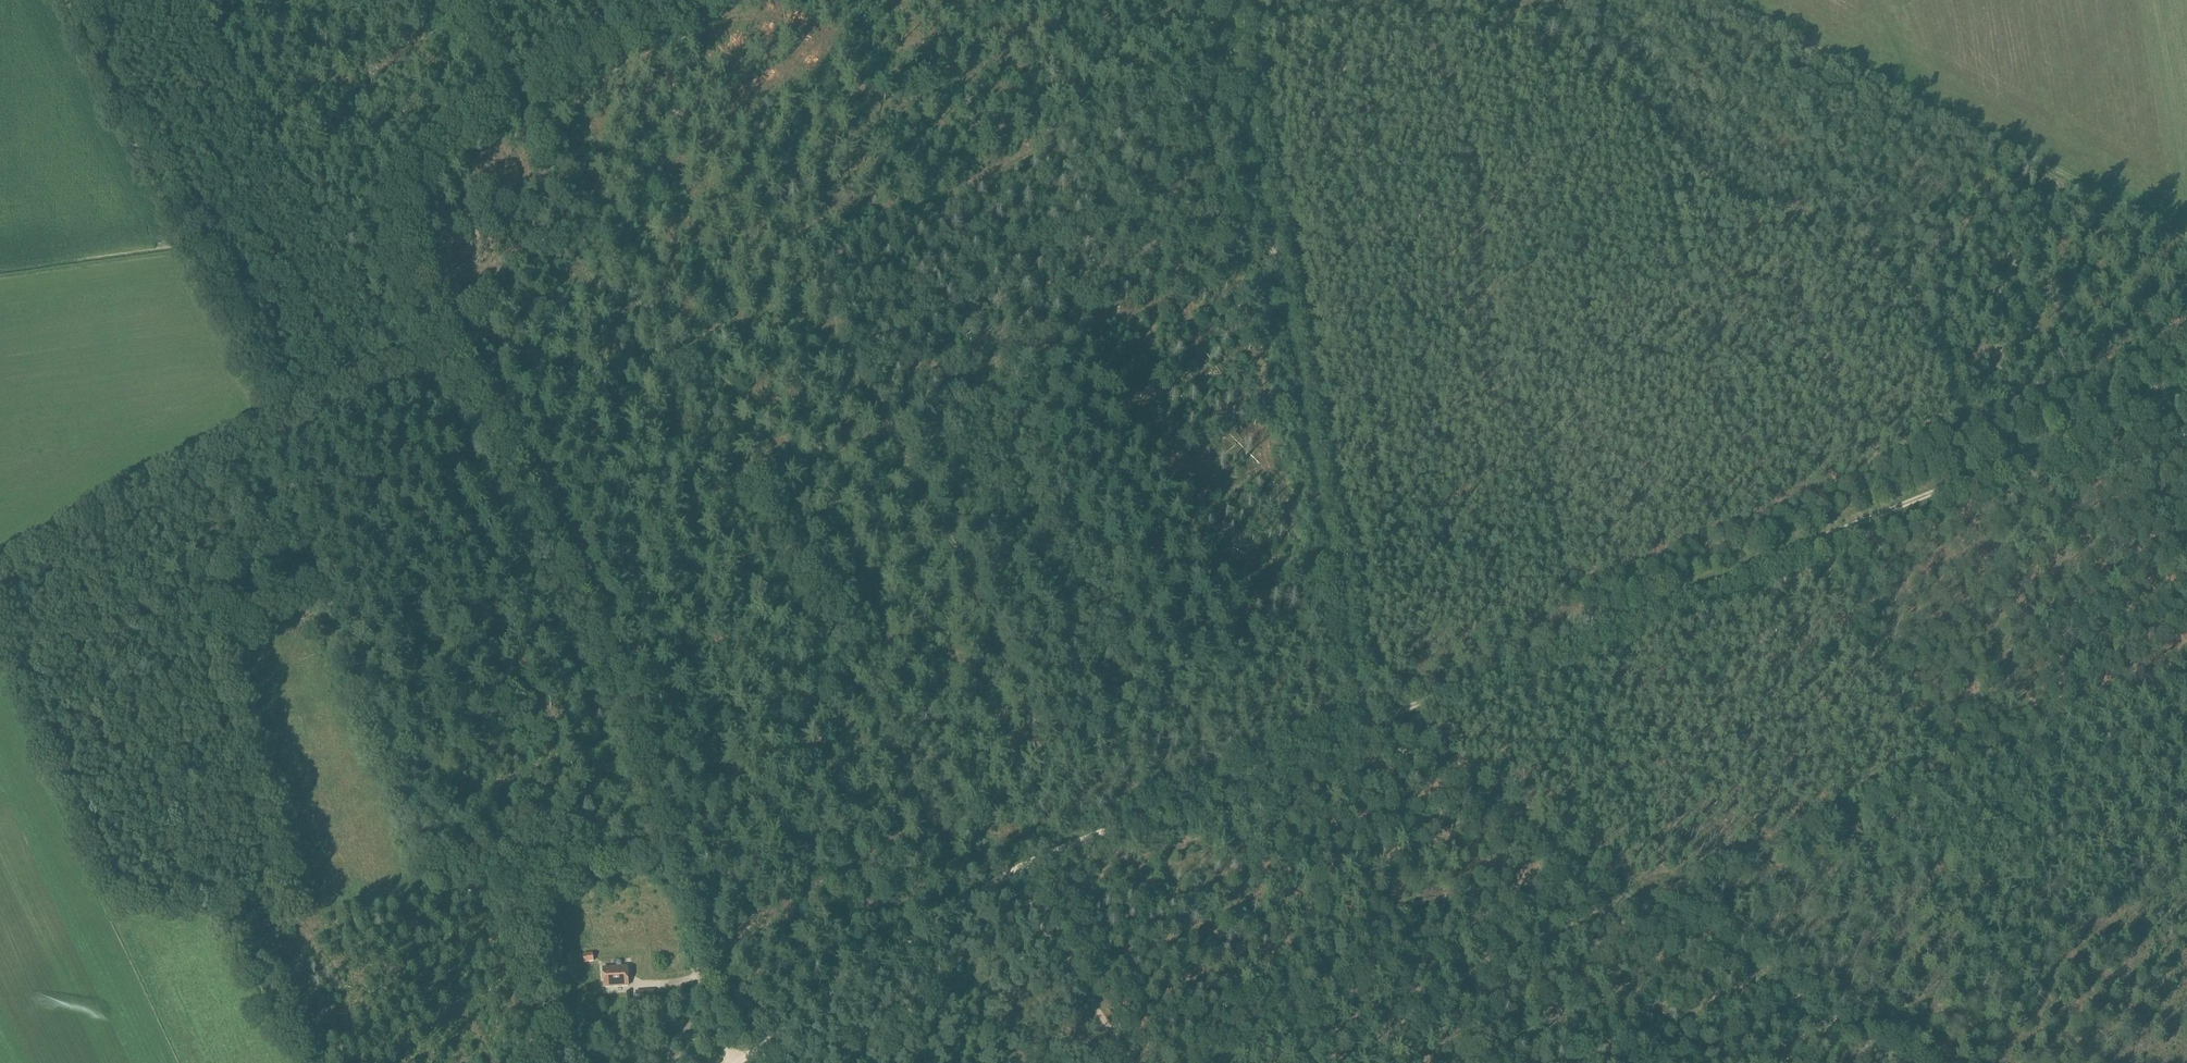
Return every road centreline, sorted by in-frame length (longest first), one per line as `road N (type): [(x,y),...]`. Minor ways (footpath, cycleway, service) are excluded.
road 1 (track): [(196,0),(389,324),(293,395),(261,465),(444,883),(665,848),(726,1047),(739,1062)]
road 2 (track): [(1128,1061),(1585,882),(1624,912),(1880,796),(1956,774),(2186,681)]
road 3 (track): [(946,791),(1035,748),(927,532),(894,495),(817,275),(1145,87),(1232,48)]
road 4 (track): [(1232,48),(1343,12),(1452,16),(1528,42),(1642,102),(1733,194),(1771,208),(1864,221),(1945,368),(1985,467)]
road 5 (track): [(1363,725),(2186,386)]
road 6 (track): [(512,101),(417,181),(405,219),(409,265),(539,508),(621,701),(665,848)]
road 7 (track): [(512,101),(946,791)]
road 8 (track): [(452,354),(532,448),(616,654),(654,751),(739,1062)]
road 9 (track): [(1232,48),(1363,725)]
road 10 (track): [(1721,0),(2186,244)]
road 11 (track): [(1010,874),(1363,725)]
road 12 (track): [(739,1062),(902,939),(1010,874)]
road 13 (track): [(863,1062),(984,987),(972,964),(902,939)]
road 14 (track): [(459,1062),(394,892),(444,883)]
road 15 (track): [(1010,874),(1129,1062)]
road 16 (track): [(693,0),(512,101)]
road 17 (track): [(1645,1062),(1696,1053),(1800,1005)]

